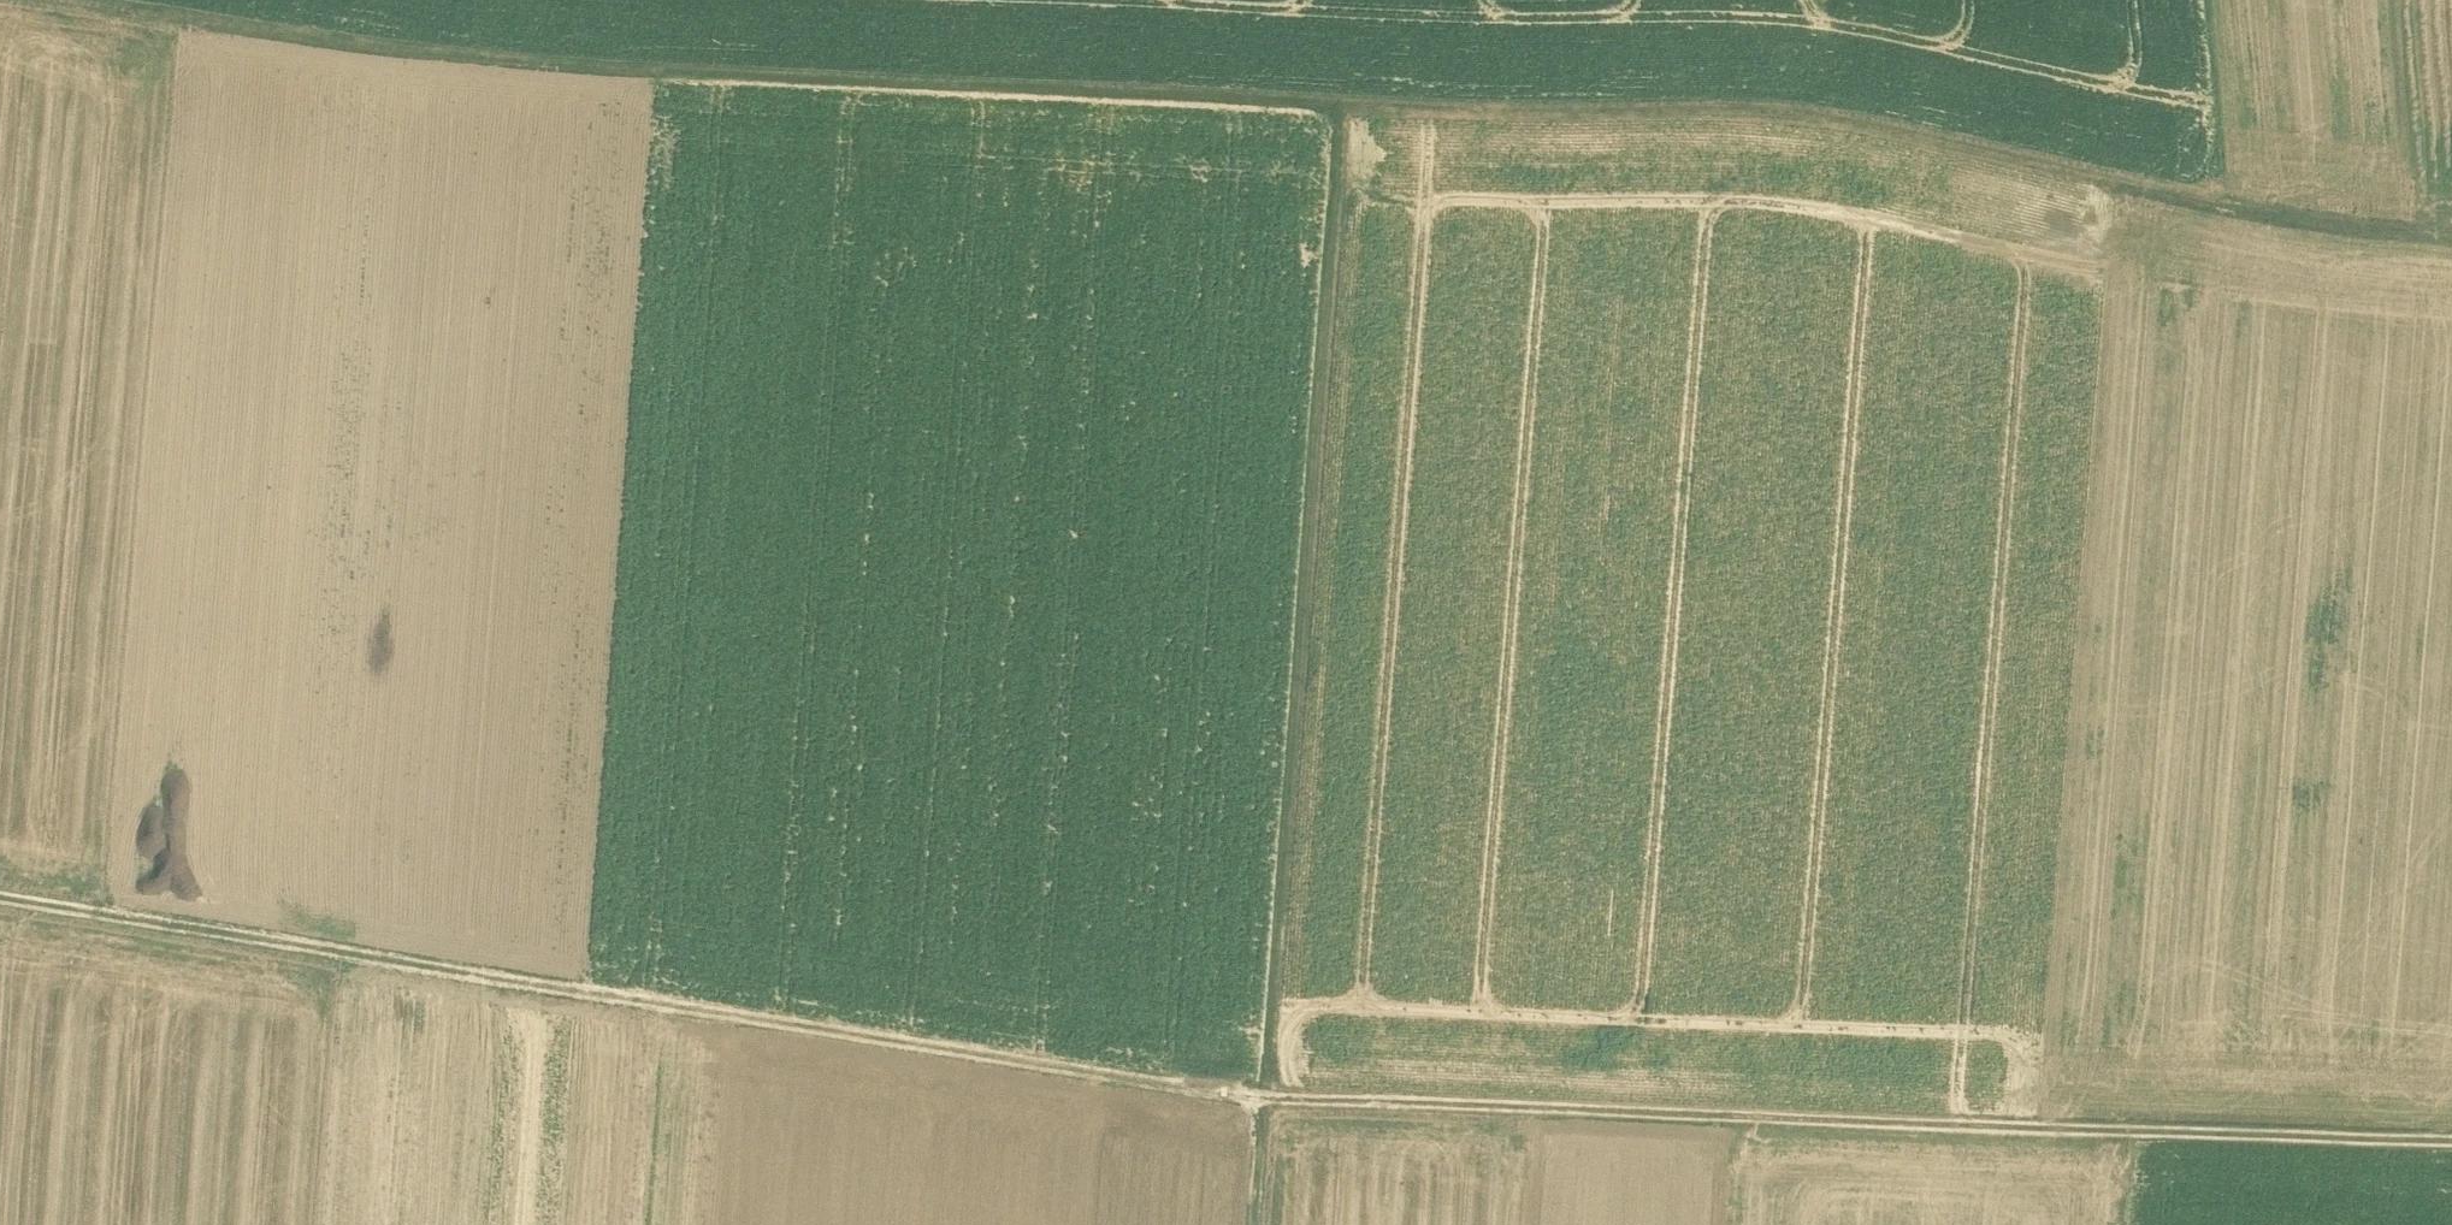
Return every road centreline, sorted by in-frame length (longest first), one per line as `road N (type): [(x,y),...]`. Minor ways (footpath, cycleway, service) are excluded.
road 1 (track): [(0,898),(1267,1102),(2451,1146)]
road 2 (track): [(2451,238),(2260,213),(1836,114),(1346,110),(1256,1224)]
road 3 (track): [(1346,110),(839,87),(419,56),(58,0)]

